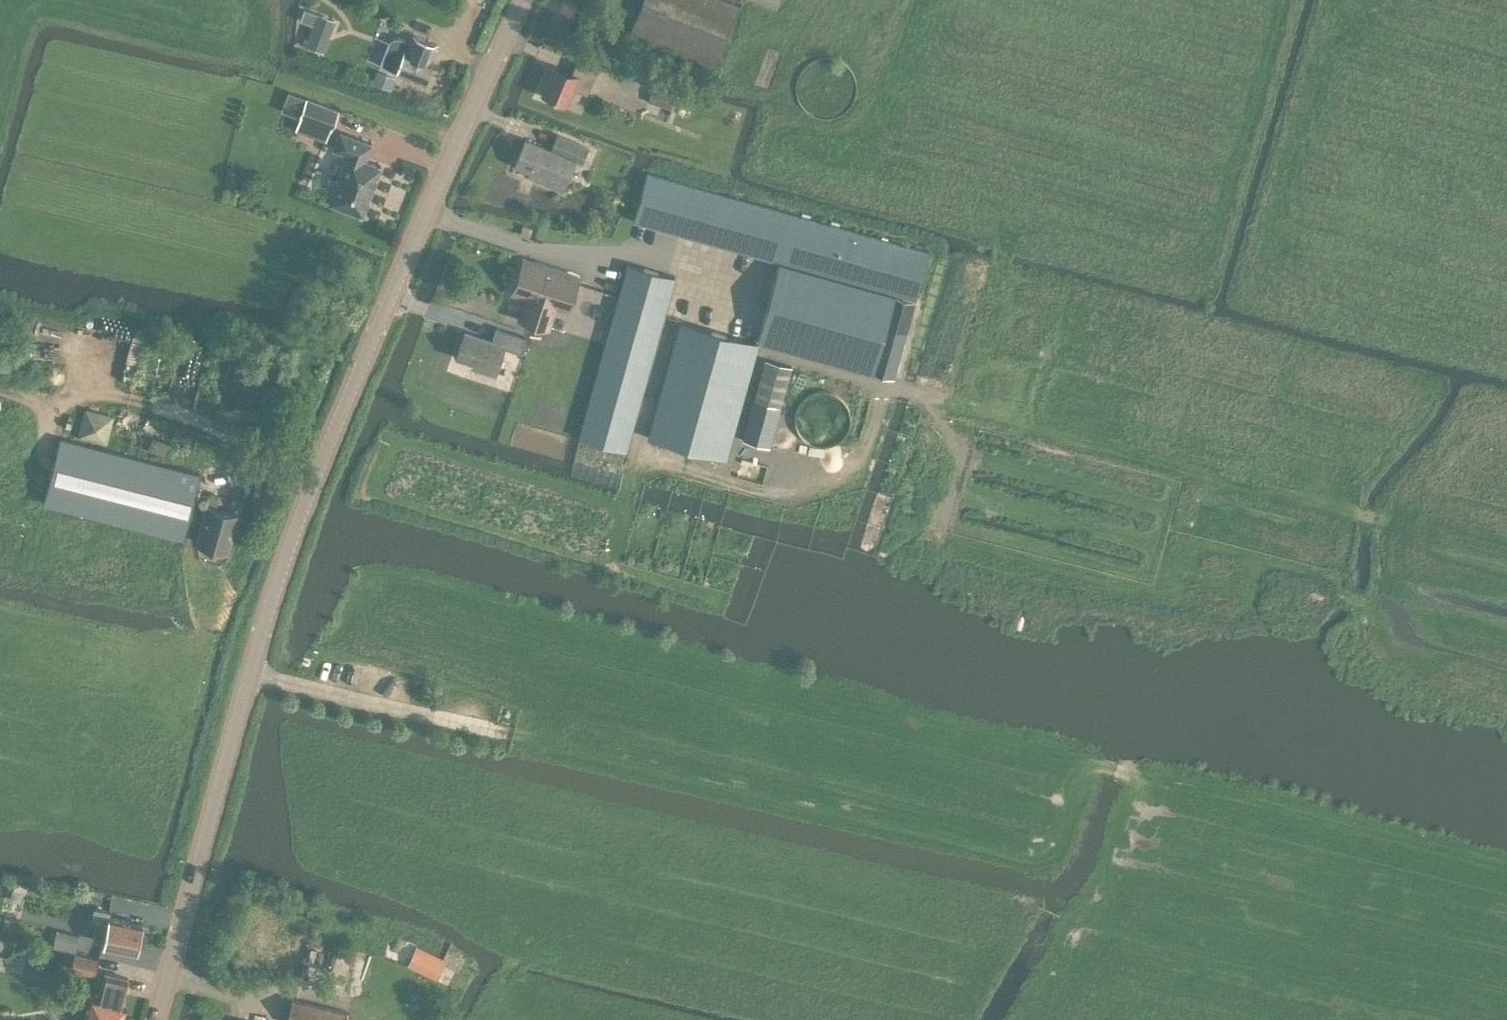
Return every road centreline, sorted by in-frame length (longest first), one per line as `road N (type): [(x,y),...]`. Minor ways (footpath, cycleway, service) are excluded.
road 1 (tertiary): [(156,1019),(273,589),(419,227),(523,0)]
road 2 (track): [(0,390),(48,402),(75,393),(130,399),(196,417),(293,459),(320,461)]

